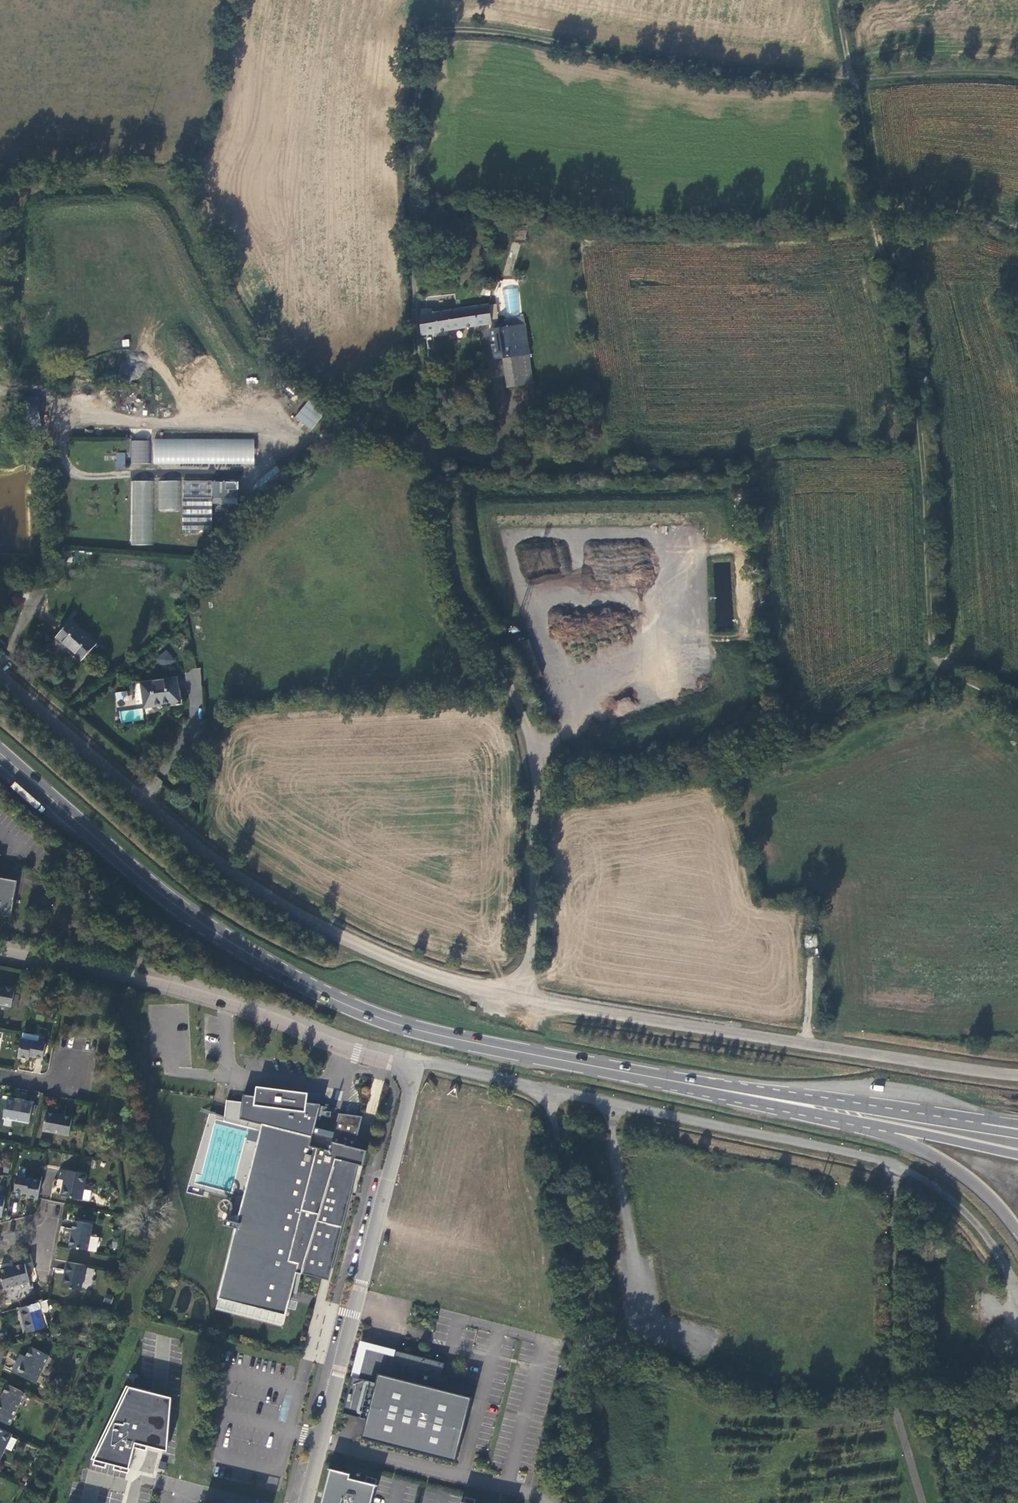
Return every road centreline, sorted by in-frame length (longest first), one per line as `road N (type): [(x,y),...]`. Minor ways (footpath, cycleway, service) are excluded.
road 1 (track): [(513,996),(531,954),(541,770),(528,706),(469,608),(446,543),(413,357),(413,146),(430,39),(460,22),(495,23),(696,62),(853,74),(847,0)]
road 2 (track): [(1017,81),(853,74),(871,265),(921,418),(923,592),(942,665),(1017,707)]
road 3 (primary): [(0,753),(181,909),(322,993),(417,1030),(675,1082)]
road 4 (residential): [(117,976),(267,1017),(408,1075),(410,1099),(320,1441)]
road 5 (tertiary): [(0,677),(274,901),(397,962),(513,996)]
road 6 (unclassified): [(513,996),(1017,1076)]
road 7 (track): [(551,1092),(586,1299),(569,1401),(573,1449),(590,1502)]
road 8 (primary): [(931,1118),(675,1082)]
road 9 (trunk): [(835,1117),(943,1161),(1017,1231)]
road 10 (primary): [(835,1117),(1017,1154)]
road 11 (primary): [(675,1082),(835,1117)]

